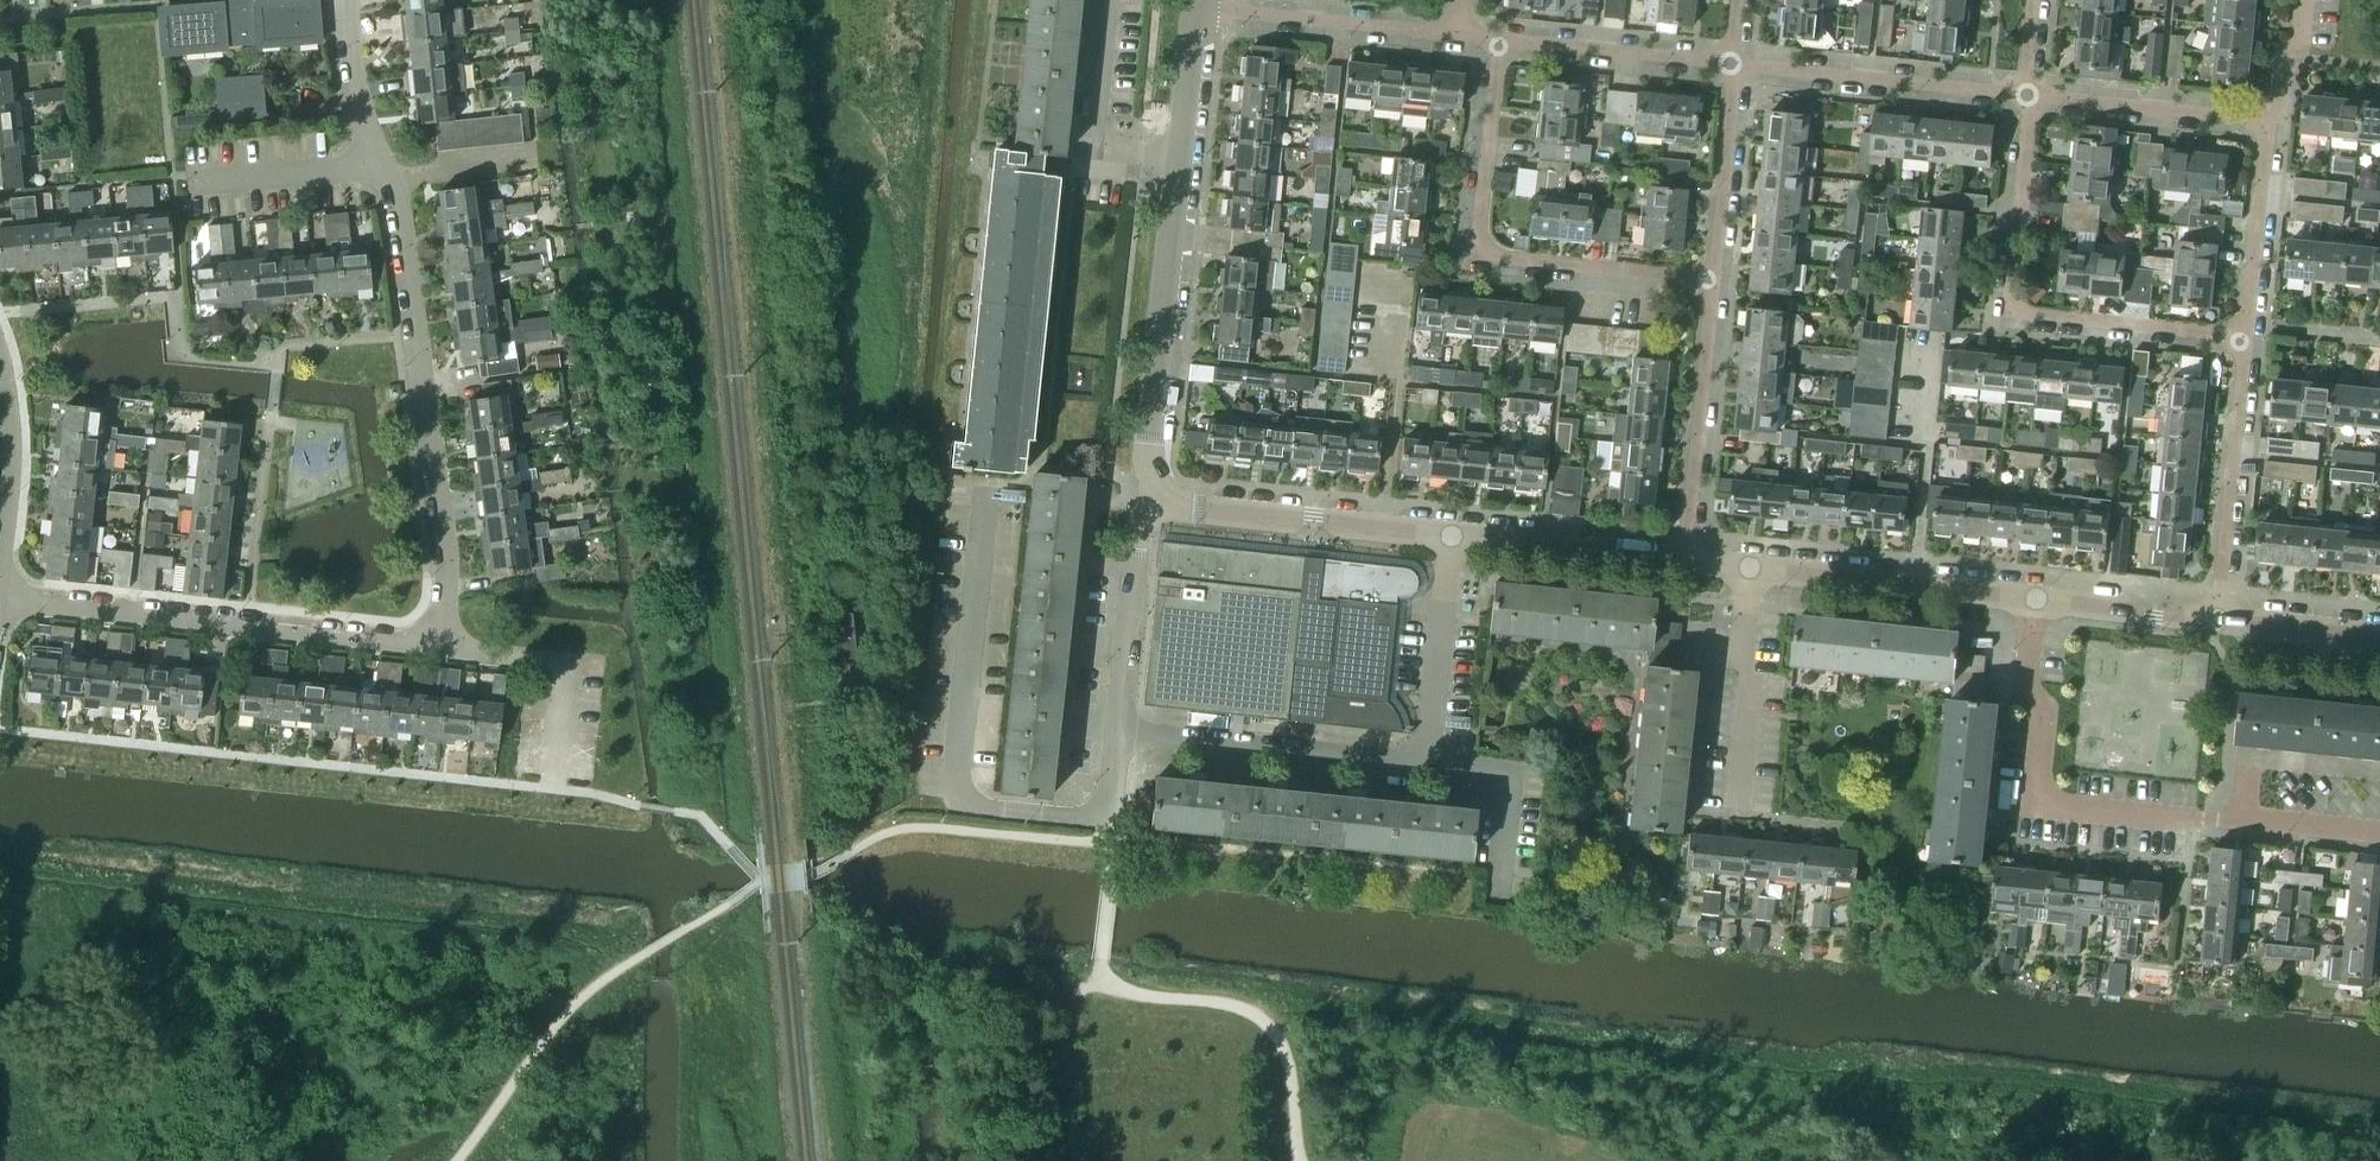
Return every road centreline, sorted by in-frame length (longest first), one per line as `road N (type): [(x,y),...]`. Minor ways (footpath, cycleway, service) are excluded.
road 1 (residential): [(346,0),(361,110),(401,204),(444,524),(440,650)]
road 2 (tertiary): [(1158,492),(1149,468),(1200,11)]
road 3 (residential): [(1713,283),(1493,260),(1479,238),(1497,41)]
road 4 (residential): [(440,650),(0,598)]
road 5 (residential): [(2243,340),(2015,307),(2032,97)]
road 6 (residential): [(2038,601),(2028,691),(2048,716),(2044,798),(2242,824)]
road 7 (residential): [(1117,732),(1427,766)]
road 8 (tertiary): [(1158,492),(1182,512),(1452,537)]
road 9 (residential): [(2032,97),(1733,67)]
road 10 (residential): [(961,798),(985,508)]
road 11 (tertiary): [(1754,569),(2038,601)]
road 12 (residential): [(2217,621),(2243,340)]
road 13 (residential): [(1686,562),(1713,283)]
road 14 (residential): [(1734,830),(1754,569)]
road 15 (residential): [(1460,37),(1200,11)]
road 16 (residential): [(1117,732),(1137,521),(1158,492)]
road 17 (residential): [(2267,132),(2258,123),(2032,97)]
road 18 (residential): [(558,780),(568,671),(440,650)]
road 19 (residential): [(1733,67),(1497,41)]
road 20 (tertiary): [(1452,537),(1686,562)]
road 21 (residential): [(1427,766),(1452,537)]
road 22 (residential): [(961,798),(972,807),(1090,818),(1110,802),(1117,732)]
road 23 (residential): [(1713,283),(1733,67)]
road 24 (residential): [(2243,340),(2267,132)]
road 25 (residential): [(1427,766),(1501,775),(1510,786),(1499,904)]
road 26 (residential): [(2242,824),(2248,776),(2261,763),(2379,775)]
road 27 (tertiary): [(2038,601),(2217,621)]
road 28 (residential): [(0,545),(8,455),(0,370)]
road 29 (tertiary): [(2217,621),(2379,640)]
road 30 (residential): [(2267,132),(2280,117),(2307,0)]
road 31 (residential): [(2242,824),(2379,837)]

